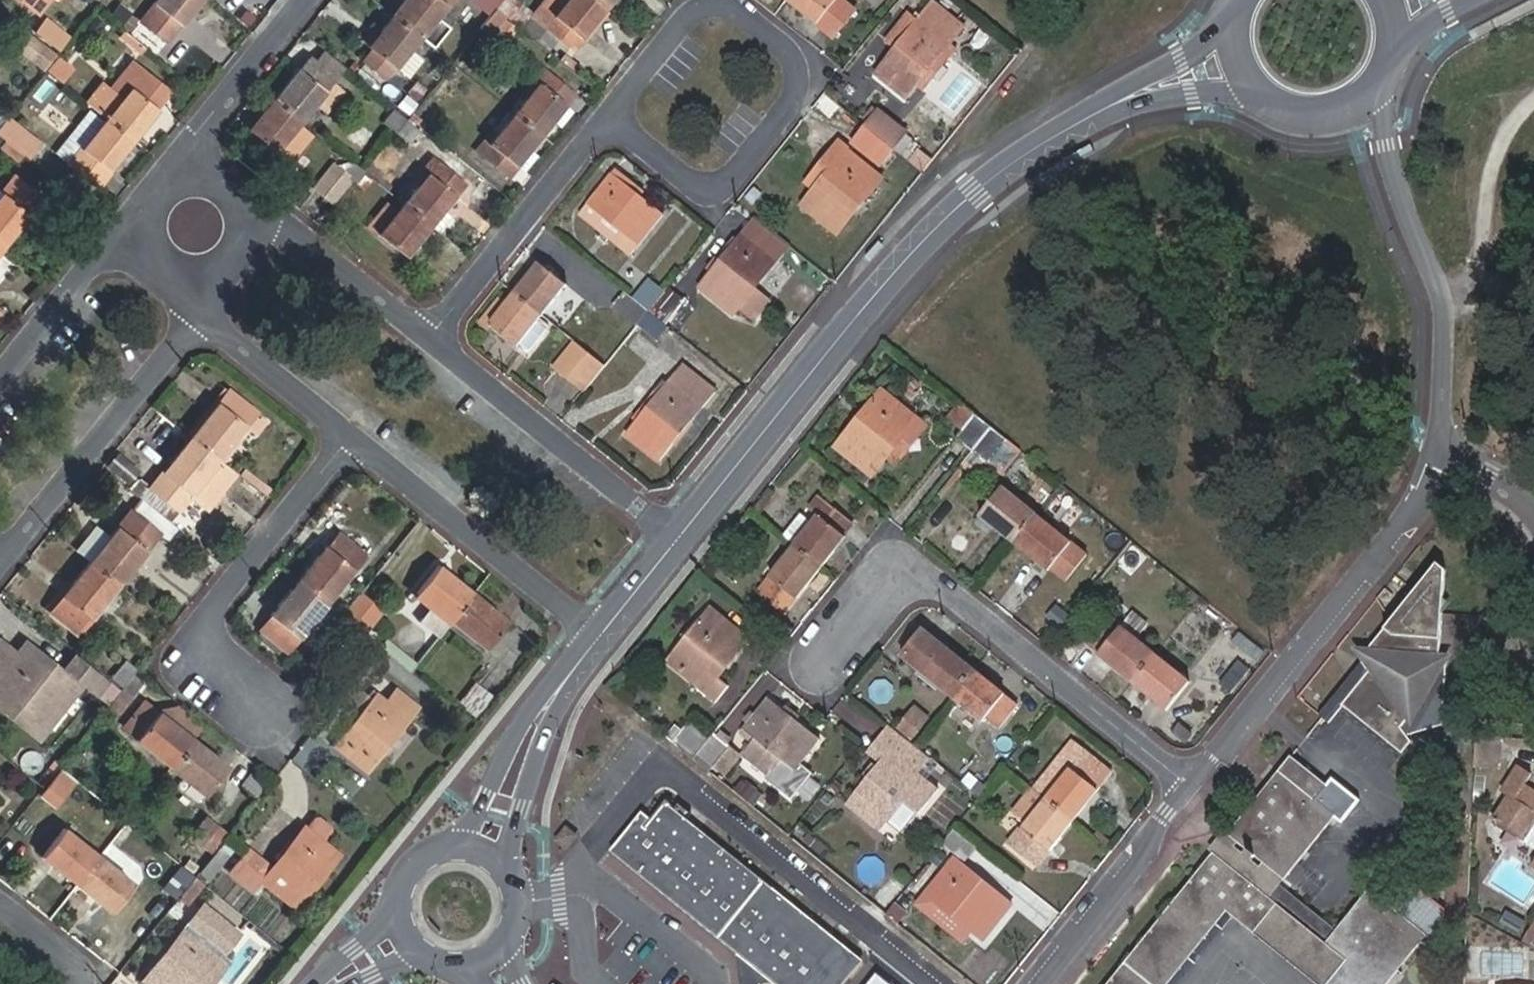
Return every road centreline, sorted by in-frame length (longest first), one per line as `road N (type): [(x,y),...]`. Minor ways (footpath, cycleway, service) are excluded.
road 1 (secondary): [(680,540),(881,288),(974,192),(1088,117)]
road 2 (residential): [(936,983),(667,761),(581,884),(527,912)]
road 3 (residential): [(1199,779),(906,564),(837,648)]
road 4 (residential): [(616,116),(695,11),(740,8),(797,56),(799,98),(746,170),(696,181)]
road 5 (residential): [(1199,779),(1428,484),(1438,449)]
road 6 (residential): [(1438,449),(1441,302),(1392,165),(1382,84)]
road 7 (residential): [(348,439),(202,639),(289,717)]
road 8 (residential): [(348,439),(604,634)]
road 9 (residential): [(680,540),(431,338)]
road 10 (residential): [(0,558),(201,310)]
road 11 (residential): [(431,338),(616,116)]
road 12 (residential): [(1040,983),(1199,779)]
road 13 (secondary): [(487,847),(526,743),(604,634)]
road 14 (residential): [(431,338),(271,215)]
road 15 (residential): [(201,310),(348,439)]
road 16 (residential): [(117,231),(0,380)]
road 17 (residential): [(194,137),(306,0)]
road 18 (secondary): [(1088,117),(1186,90),(1257,97)]
road 19 (secondary): [(1228,18),(1088,117)]
road 20 (secondary): [(487,847),(444,846),(410,872),(402,892),(408,935)]
road 21 (residential): [(100,983),(104,979),(0,889)]
road 22 (secondary): [(1257,97),(1299,117),(1322,117),(1345,112),(1382,84)]
road 23 (residential): [(194,137),(117,231)]
road 24 (secondary): [(604,634),(680,540)]

